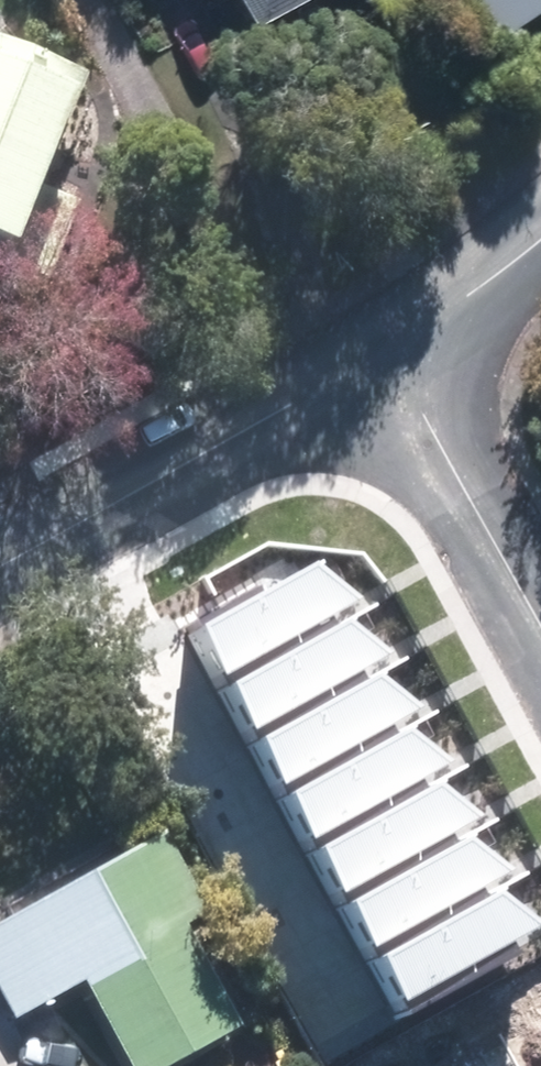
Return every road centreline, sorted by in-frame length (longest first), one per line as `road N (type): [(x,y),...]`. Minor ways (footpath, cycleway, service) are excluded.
road 1 (residential): [(0,564),(378,352)]
road 2 (residential): [(540,635),(378,352)]
road 3 (residential): [(378,352),(540,238)]

